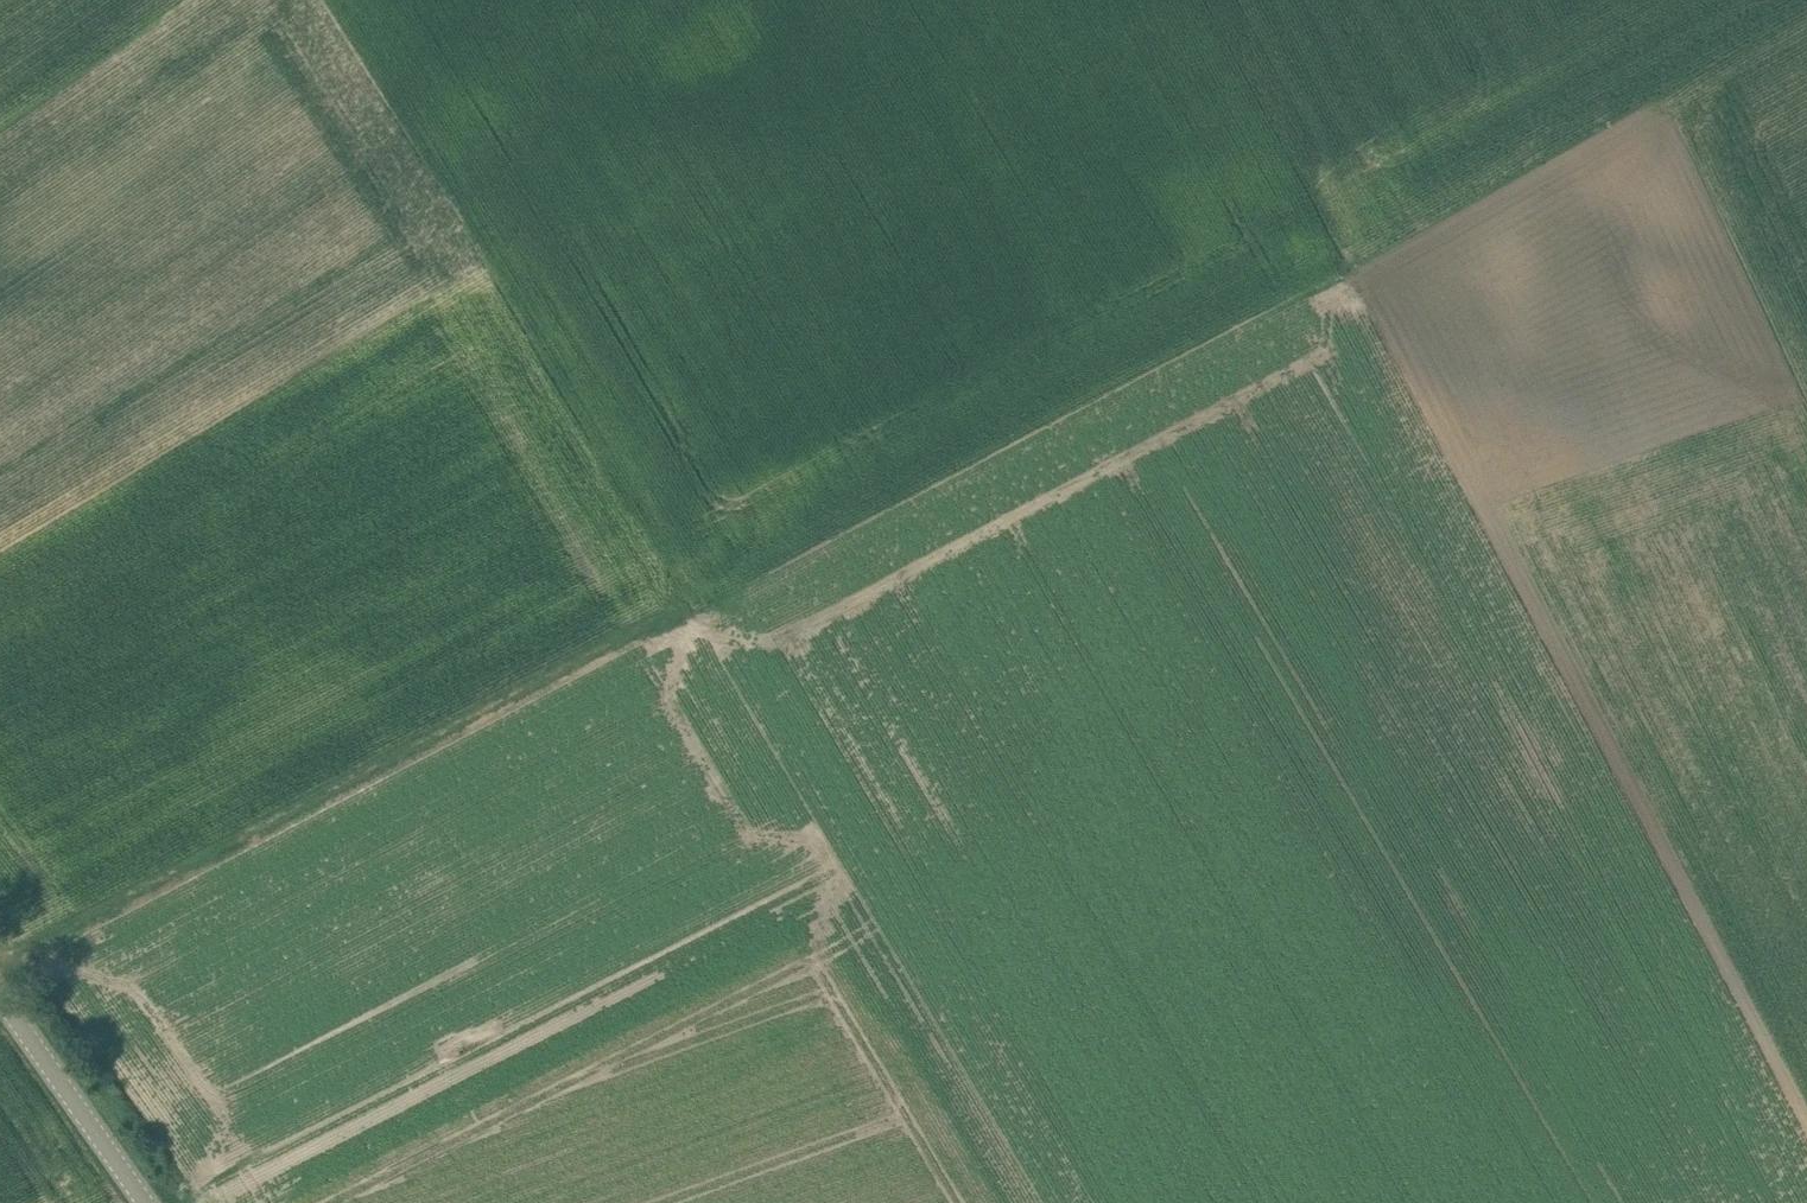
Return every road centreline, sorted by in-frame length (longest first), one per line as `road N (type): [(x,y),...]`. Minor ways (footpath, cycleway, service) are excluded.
road 1 (unclassified): [(141,1202),(0,1000)]

